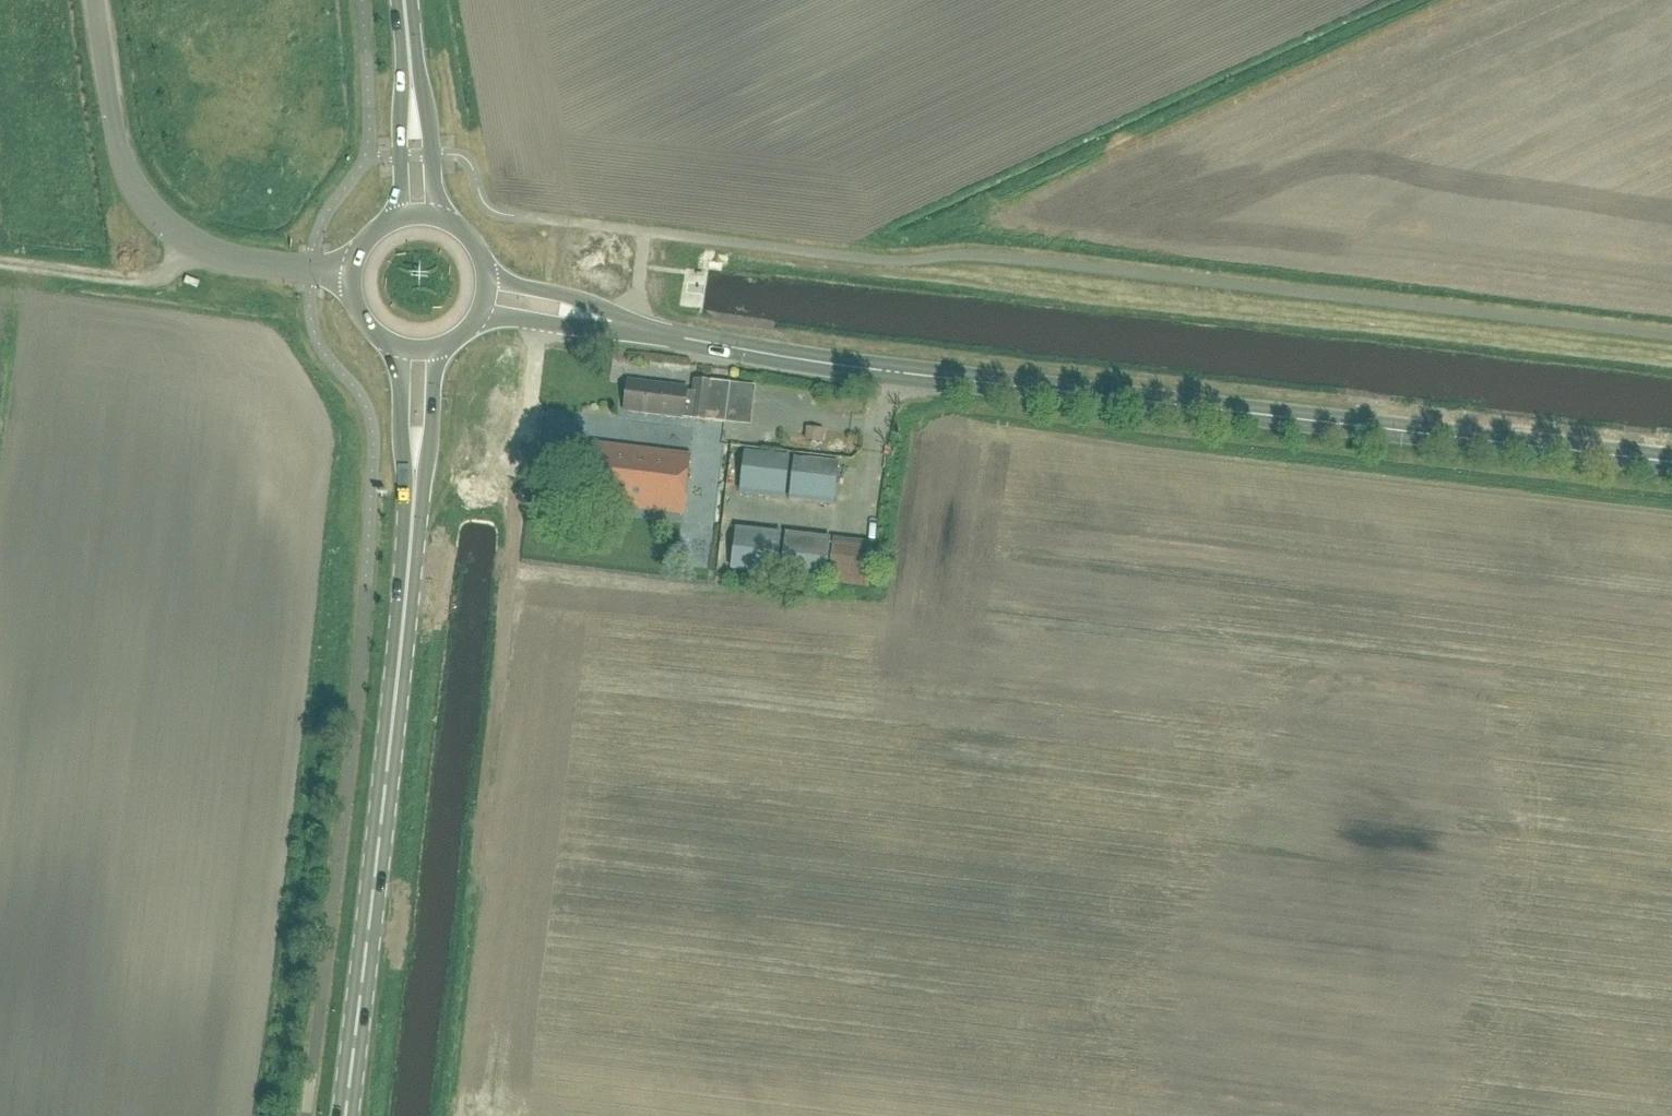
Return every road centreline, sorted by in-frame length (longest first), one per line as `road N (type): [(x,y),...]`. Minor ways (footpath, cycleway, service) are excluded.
road 1 (tertiary): [(1671,464),(816,363),(627,325)]
road 2 (secondary): [(345,1115),(416,491)]
road 3 (unclassified): [(95,0),(121,165),(161,220),(220,258),(352,276)]
road 4 (track): [(195,244),(171,277),(156,281),(0,263)]
road 5 (tertiary): [(480,313),(582,329),(627,325)]
road 6 (tertiary): [(627,325),(587,304),(487,279)]
road 7 (secondary): [(391,345),(416,491)]
road 8 (secondary): [(416,491),(442,347)]
road 9 (secondary): [(439,218),(426,109),(411,77)]
road 10 (secondary): [(411,77),(400,219)]

